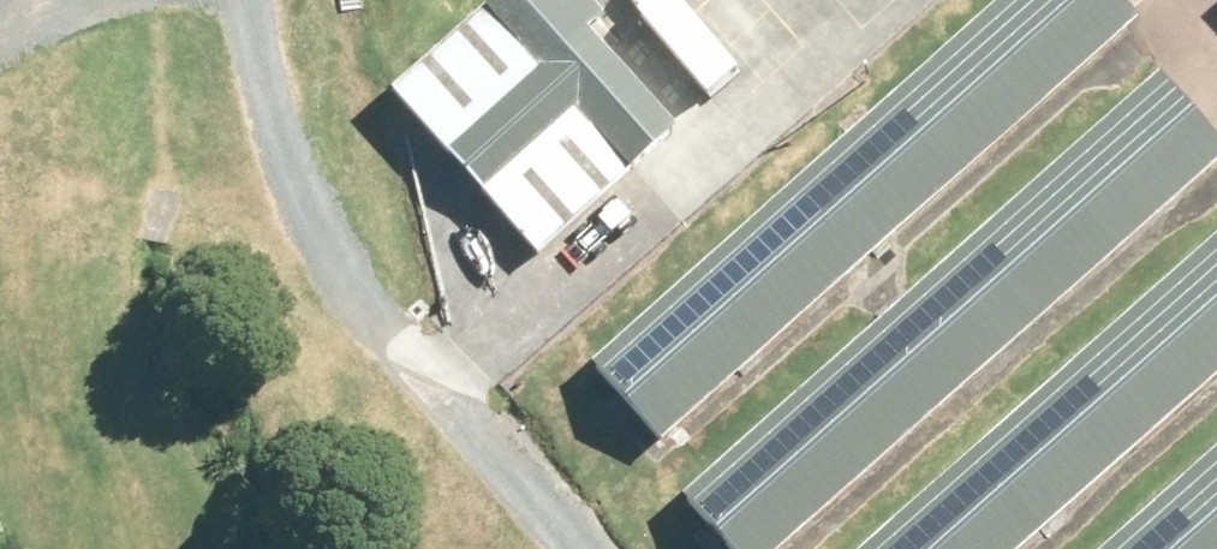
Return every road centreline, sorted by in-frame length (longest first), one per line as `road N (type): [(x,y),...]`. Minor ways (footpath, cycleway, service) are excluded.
road 1 (track): [(248,0),(277,171),(341,287),(448,401),(554,548)]

